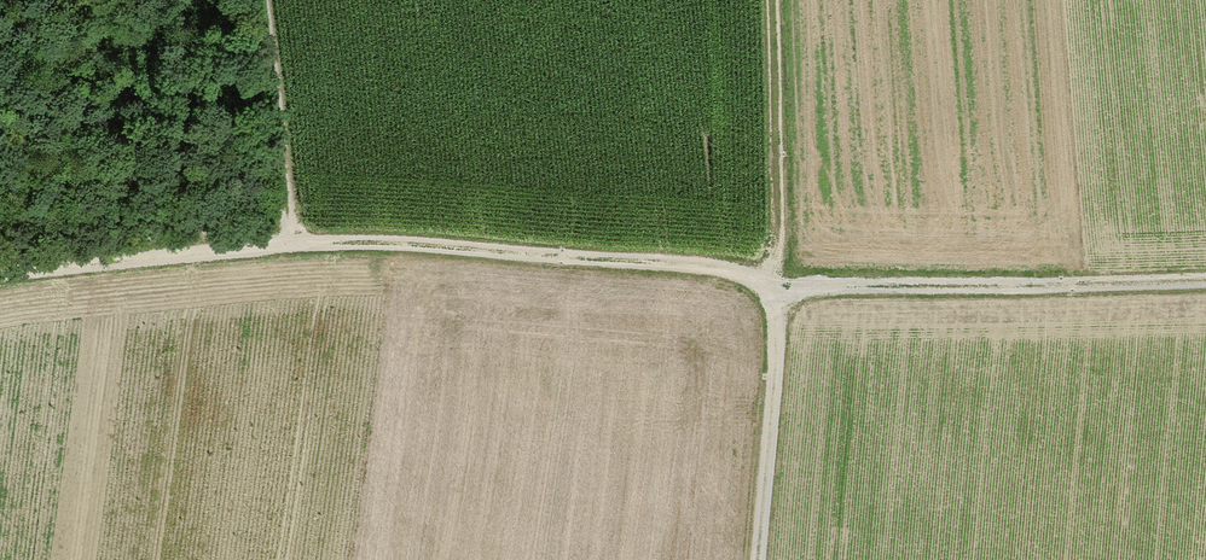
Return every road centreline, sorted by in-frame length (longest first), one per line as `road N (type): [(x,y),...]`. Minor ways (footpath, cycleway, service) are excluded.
road 1 (track): [(0,281),(292,242),(693,263),(774,295),(1205,277)]
road 2 (track): [(767,0),(774,295),(752,559)]
road 3 (track): [(257,0),(292,242)]

